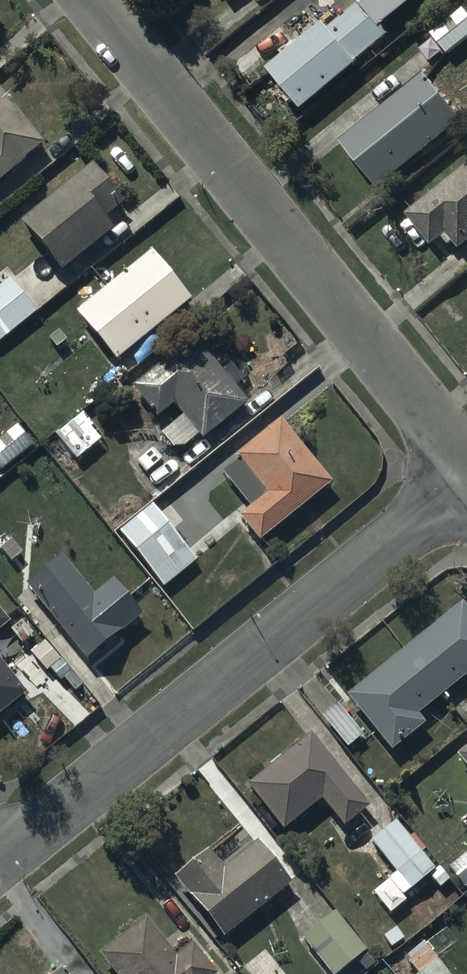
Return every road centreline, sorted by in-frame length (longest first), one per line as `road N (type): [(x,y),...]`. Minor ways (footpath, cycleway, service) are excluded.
road 1 (residential): [(0,867),(466,475)]
road 2 (residential): [(466,467),(95,0)]

